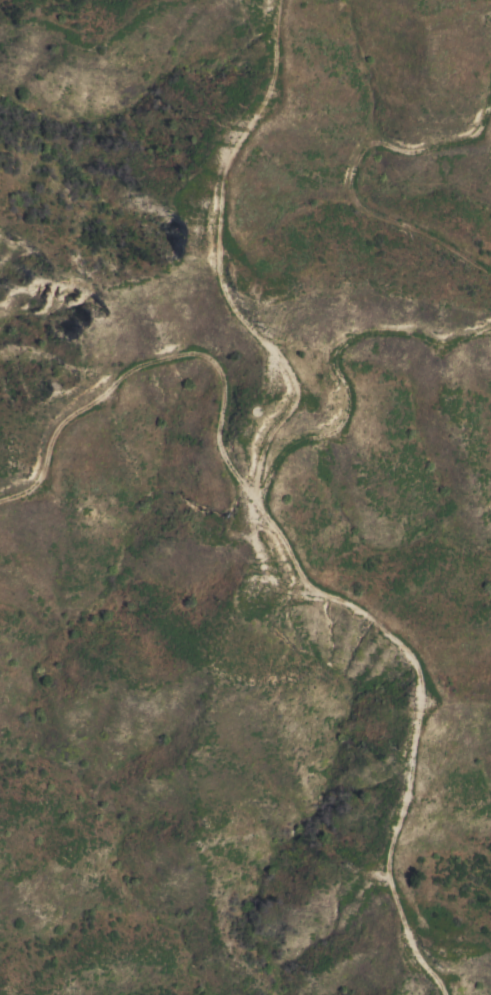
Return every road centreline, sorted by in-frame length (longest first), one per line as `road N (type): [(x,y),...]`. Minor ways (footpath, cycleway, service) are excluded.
road 1 (track): [(446,994),(412,941),(387,858),(407,778),(415,657),(363,604),(307,575),(256,499)]
road 2 (track): [(256,499),(263,439),(295,381),(228,295),(214,243),(224,163),(275,77),(278,0)]
road 3 (track): [(0,493),(37,474),(64,413),(140,361),(192,351),(218,370),(218,441),(256,499)]
road 4 (track): [(490,267),(417,225),(362,210),(344,180),(364,142),(419,143),(471,126),(490,72)]
road 5 (track): [(256,499),(279,454),(339,422),(346,395),(330,358),(337,340),(380,329),(447,339),(490,322)]

